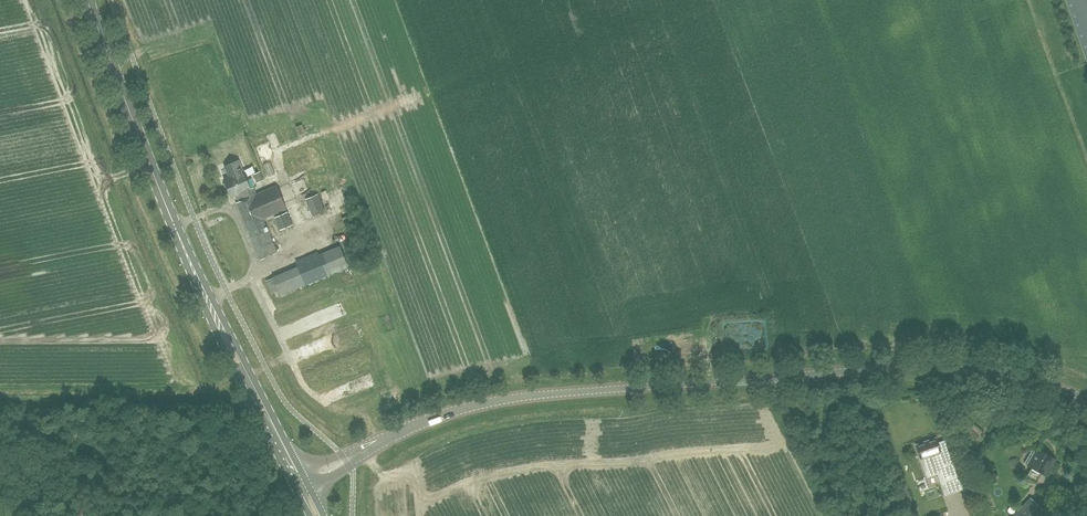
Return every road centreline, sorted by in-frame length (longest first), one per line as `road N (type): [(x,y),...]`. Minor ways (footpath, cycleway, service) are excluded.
road 1 (tertiary): [(301,484),(421,424),(543,395),(936,367),(1006,372),(1086,400)]
road 2 (secondary): [(263,408),(159,186),(88,0)]

